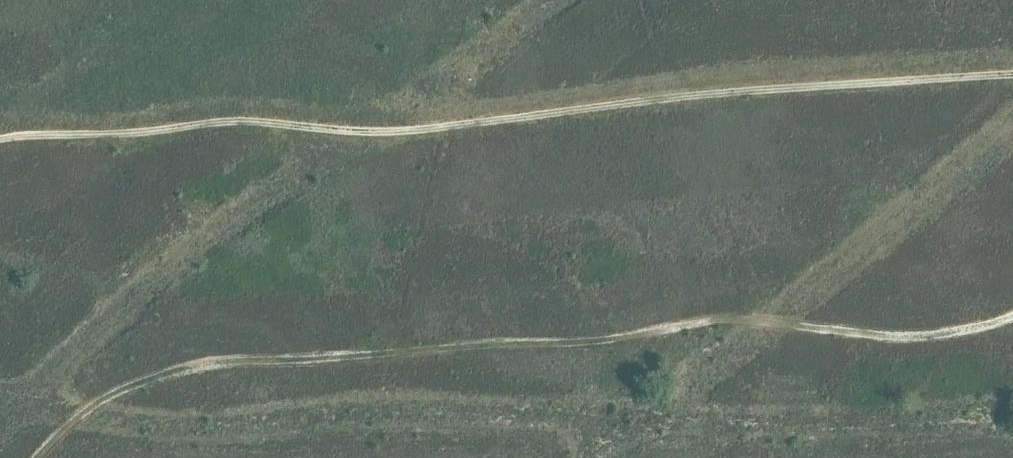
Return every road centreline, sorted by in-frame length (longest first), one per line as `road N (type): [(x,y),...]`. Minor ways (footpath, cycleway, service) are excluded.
road 1 (track): [(1012,75),(723,93),(429,128),(235,121),(0,140)]

